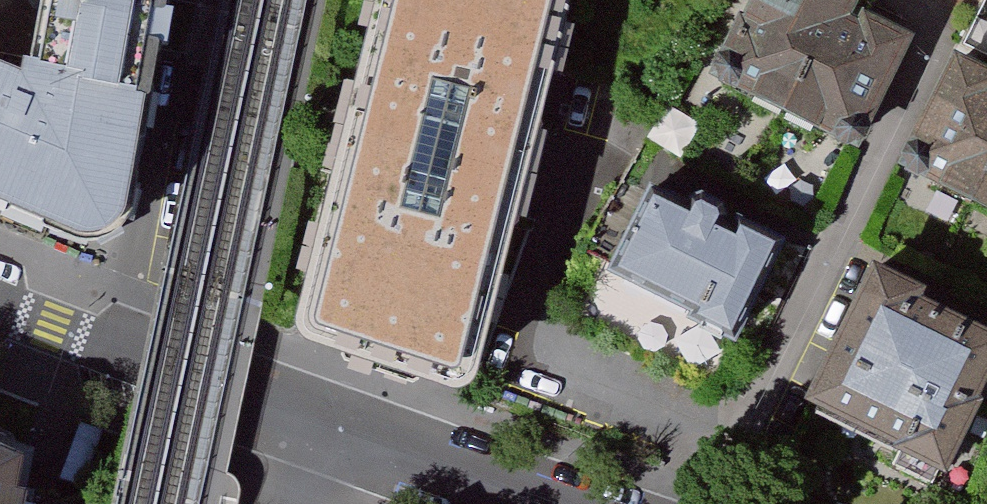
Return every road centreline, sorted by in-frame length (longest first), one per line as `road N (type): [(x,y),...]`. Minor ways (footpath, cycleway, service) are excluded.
road 1 (residential): [(322,426),(0,309)]
road 2 (residential): [(536,503),(322,426)]

